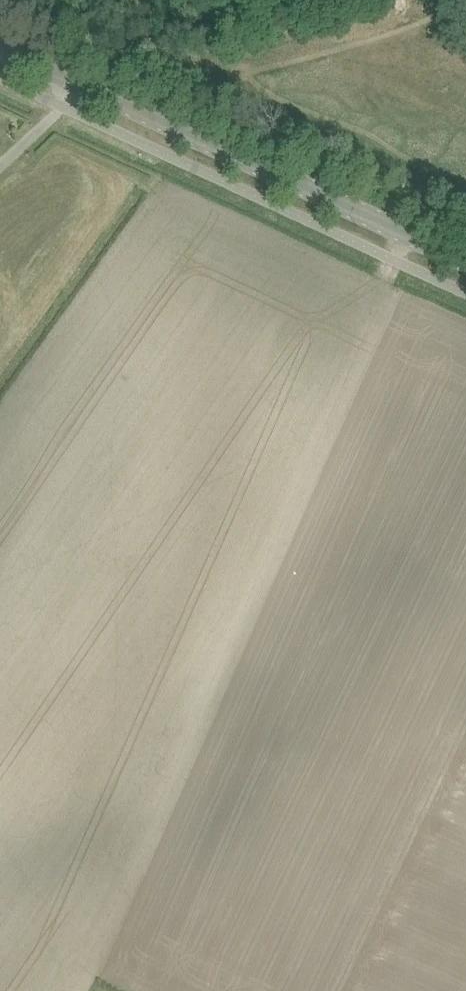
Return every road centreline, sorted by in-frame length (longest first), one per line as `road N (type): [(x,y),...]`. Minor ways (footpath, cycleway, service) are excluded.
road 1 (tertiary): [(465,261),(0,45)]
road 2 (track): [(97,90),(273,0)]

